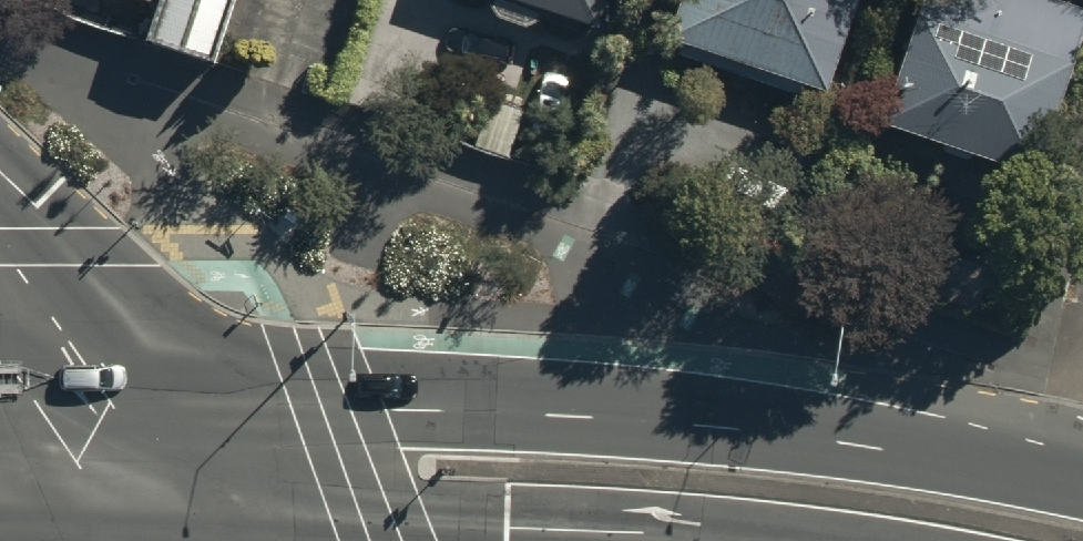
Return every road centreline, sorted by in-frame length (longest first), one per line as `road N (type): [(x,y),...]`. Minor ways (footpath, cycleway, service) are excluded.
road 1 (primary): [(155,407),(665,418),(852,435),(1077,479)]
road 2 (tertiary): [(0,207),(155,407)]
road 3 (primary): [(235,536),(58,524)]
road 4 (primary): [(0,405),(155,407)]
road 5 (tertiary): [(155,407),(235,536)]

